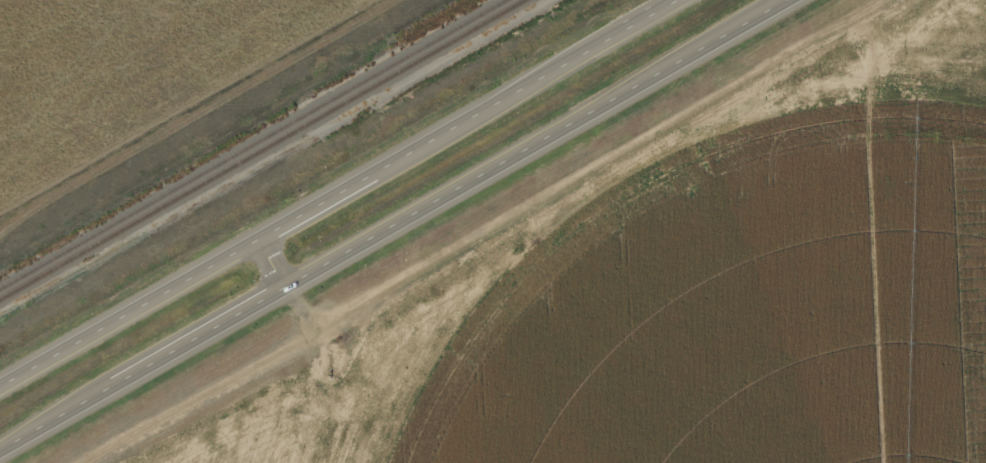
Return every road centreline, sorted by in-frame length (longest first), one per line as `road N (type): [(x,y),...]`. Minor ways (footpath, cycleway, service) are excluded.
road 1 (trunk): [(0,454),(793,0)]
road 2 (trunk): [(677,0),(0,391)]

